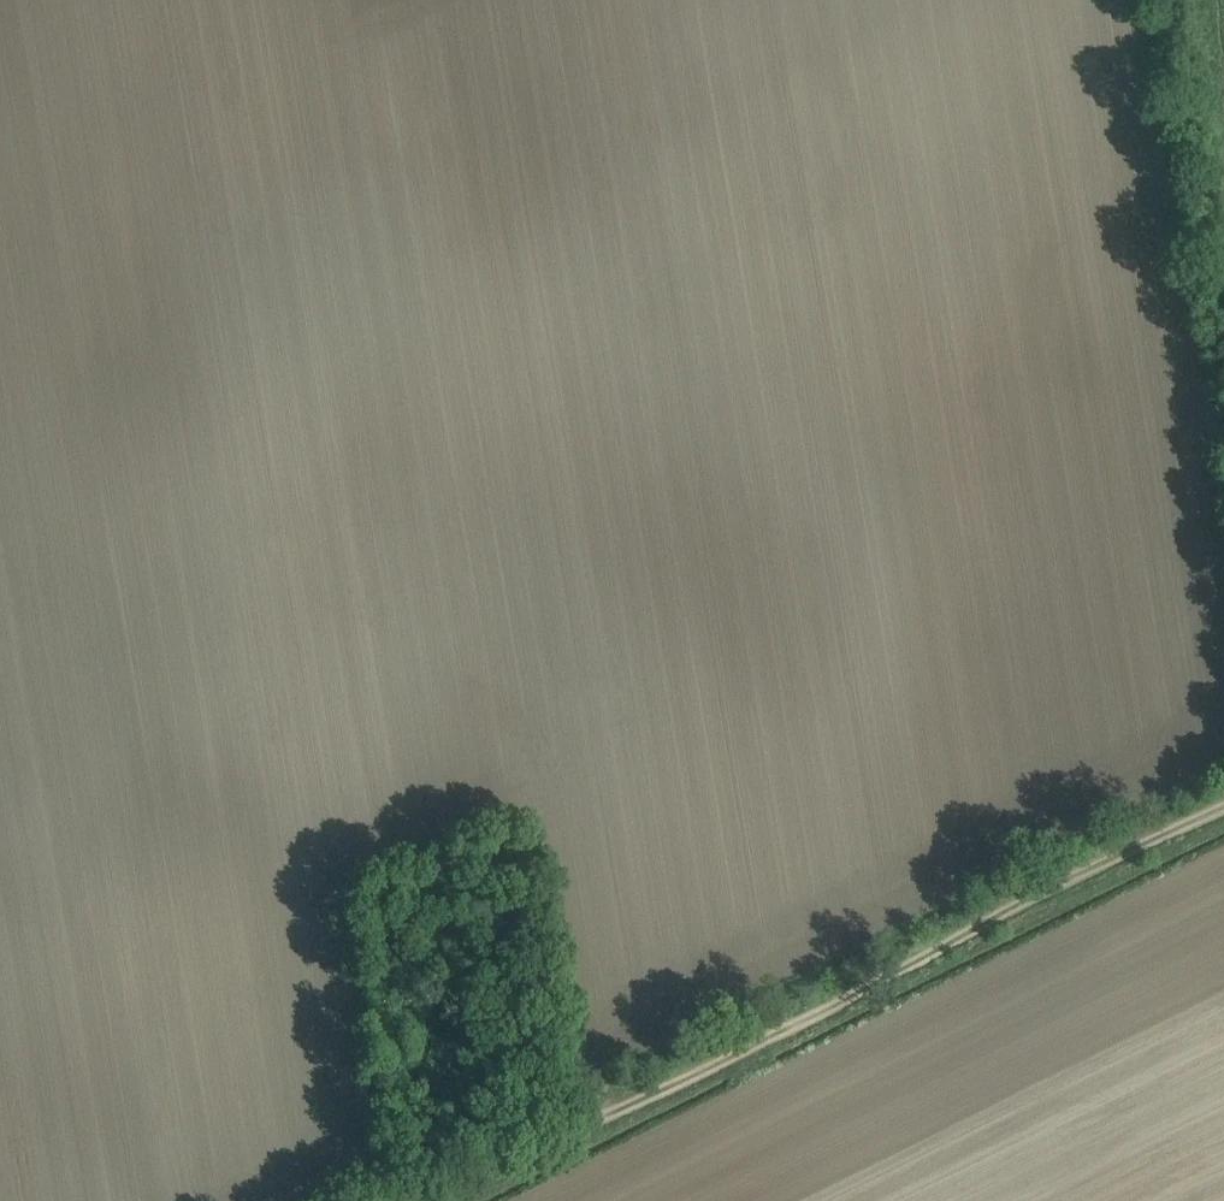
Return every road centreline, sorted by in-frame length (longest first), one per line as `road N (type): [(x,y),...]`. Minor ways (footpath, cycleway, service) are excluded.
road 1 (track): [(1223,813),(441,1200)]

